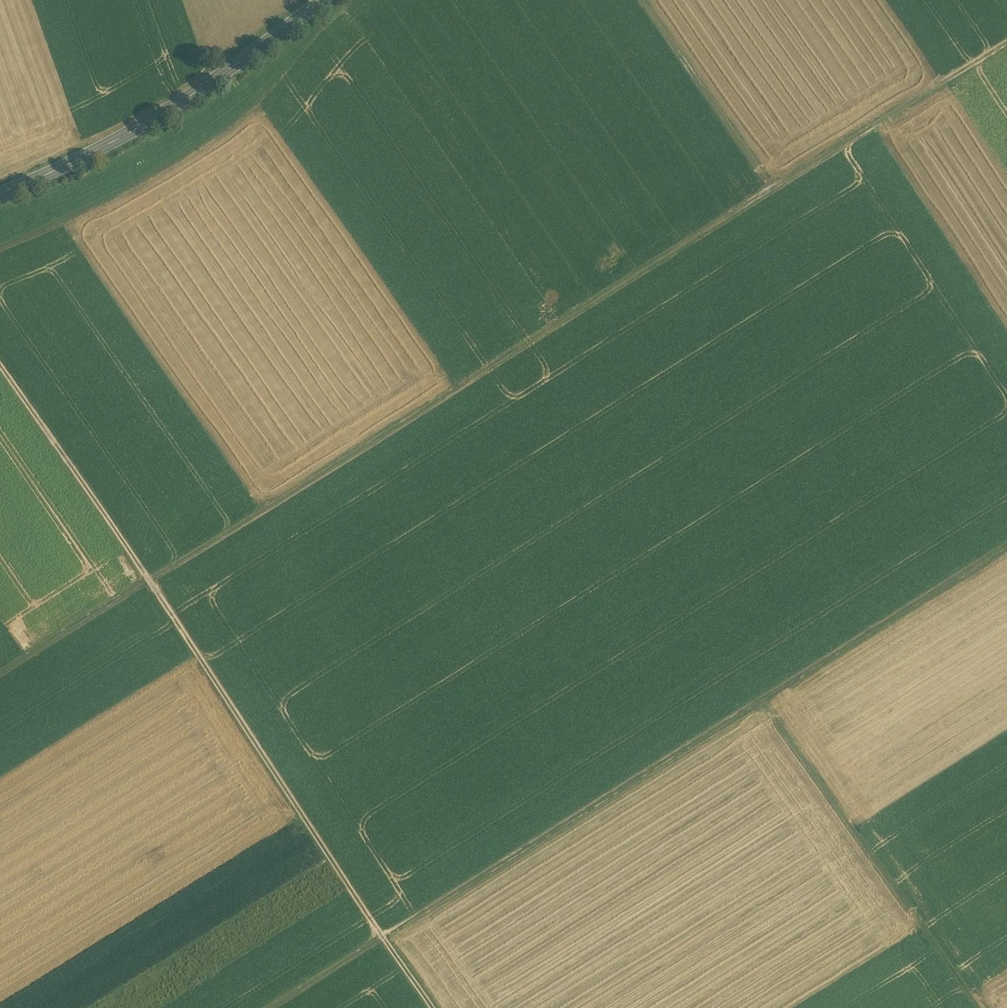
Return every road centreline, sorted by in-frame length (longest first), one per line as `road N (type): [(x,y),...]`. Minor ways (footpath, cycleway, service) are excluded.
road 1 (track): [(1006,43),(0,675)]
road 2 (track): [(981,1007),(763,698),(272,1007)]
road 3 (track): [(0,365),(432,1007)]
road 4 (track): [(0,248),(94,206),(219,134),(317,30)]
road 5 (secondary): [(324,0),(122,137),(0,195)]
road 6 (track): [(763,698),(1006,547)]
road 7 (track): [(771,189),(642,0)]

